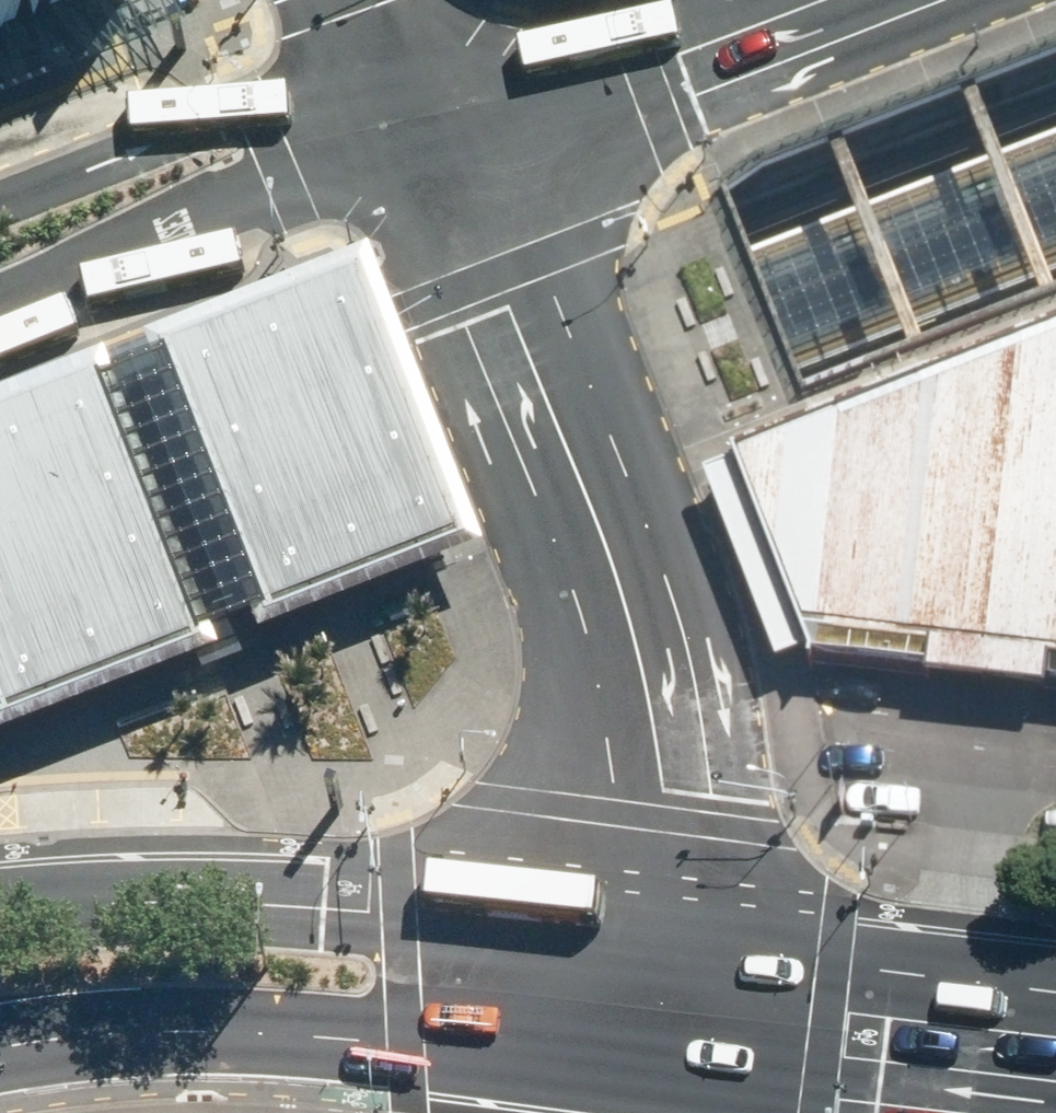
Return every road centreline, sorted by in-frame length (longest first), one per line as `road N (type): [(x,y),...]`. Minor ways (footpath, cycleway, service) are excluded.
road 1 (tertiary): [(430,126),(515,310),(625,586),(705,1015)]
road 2 (primary): [(0,911),(150,900),(400,926),(705,1015)]
road 3 (primary): [(705,1015),(407,1040),(256,1033),(50,1041),(0,1052)]
road 4 (tertiary): [(855,0),(687,62),(430,126)]
road 5 (primary): [(1055,1054),(705,1015)]
road 6 (tertiary): [(357,0),(430,126)]

